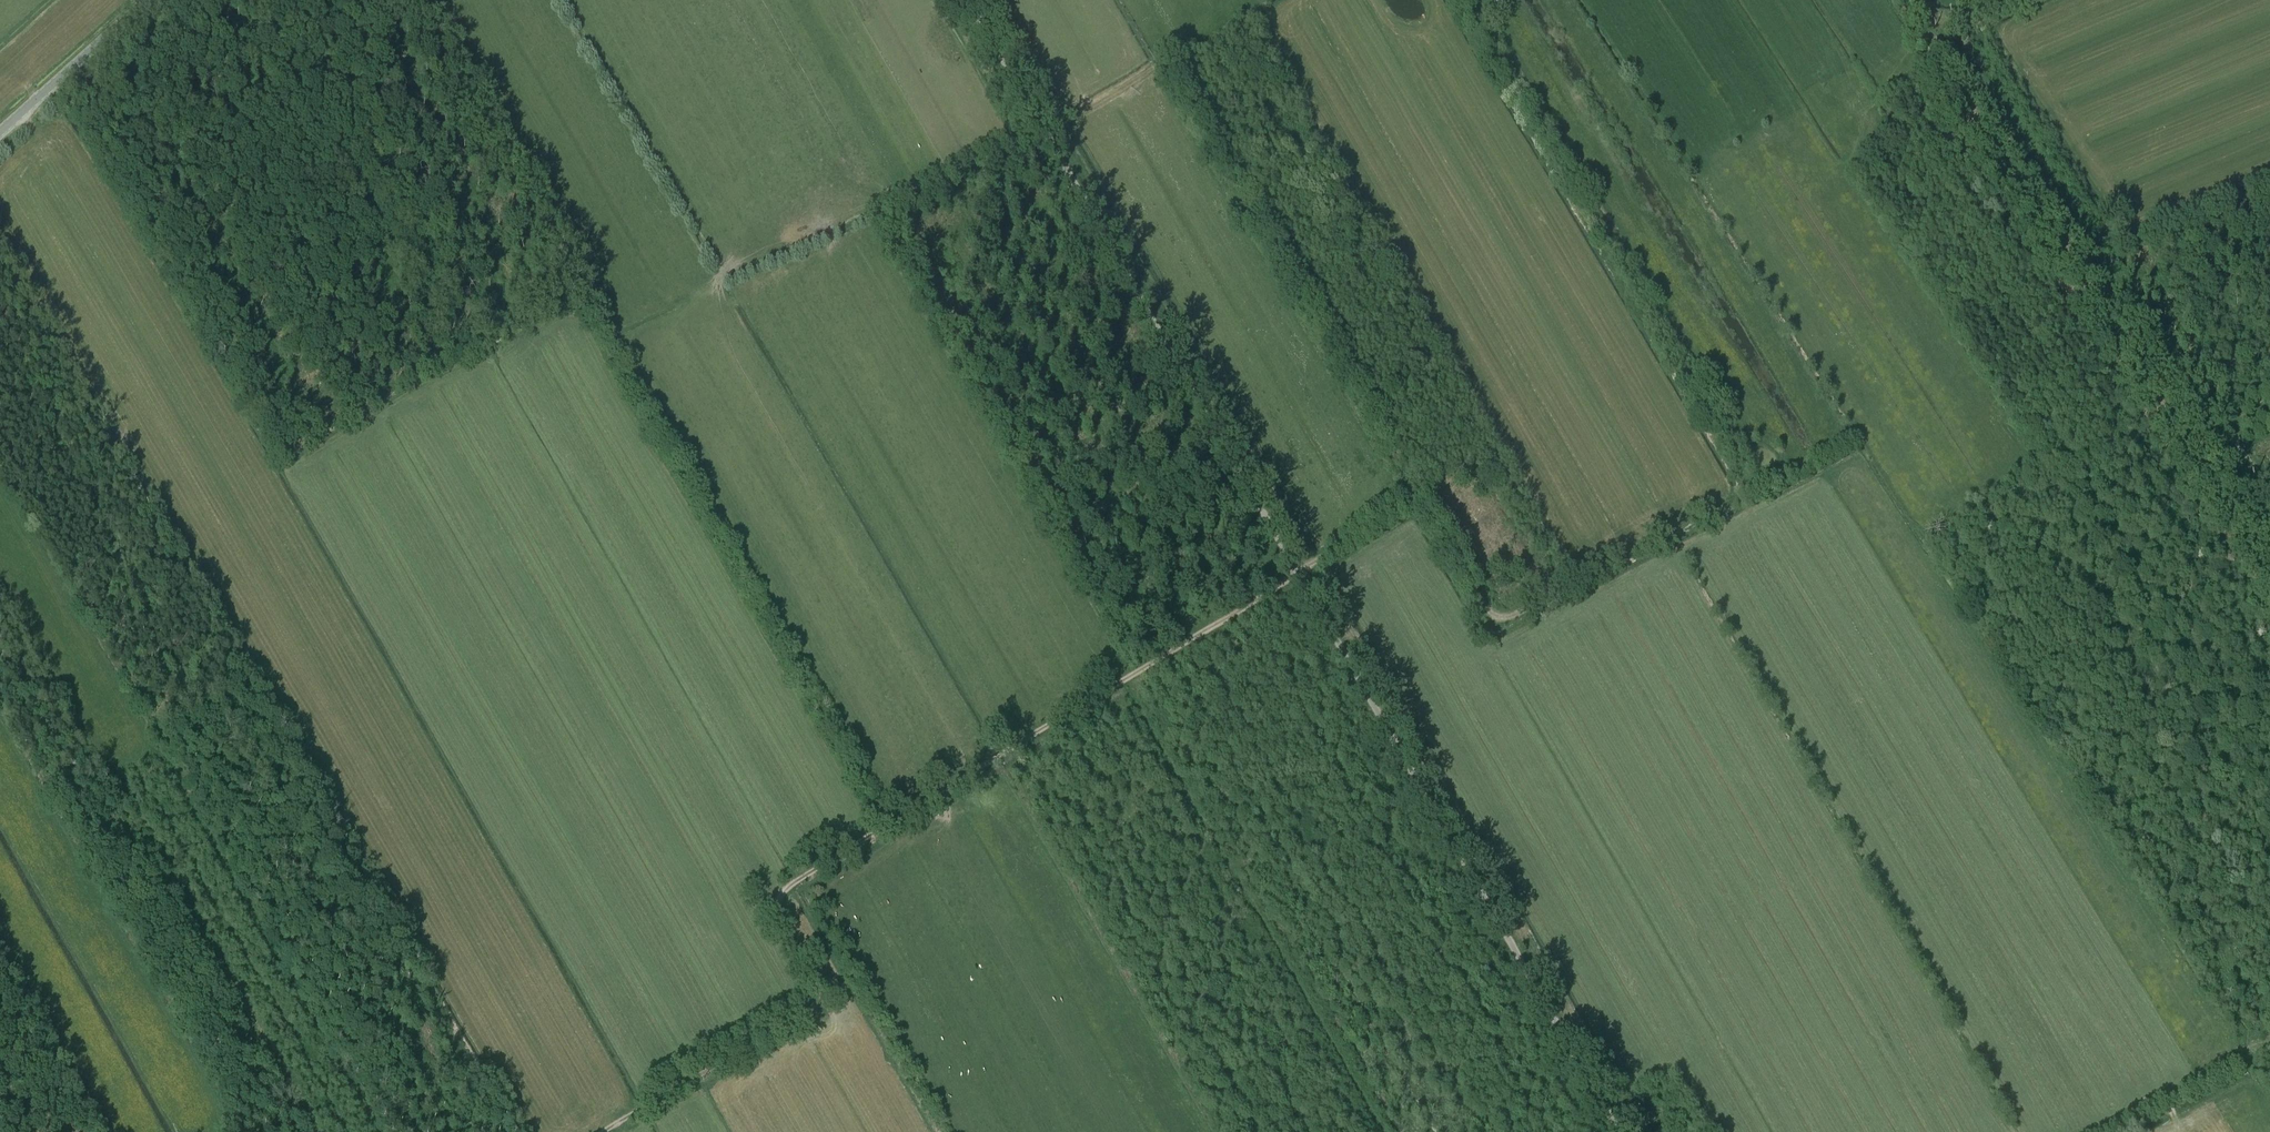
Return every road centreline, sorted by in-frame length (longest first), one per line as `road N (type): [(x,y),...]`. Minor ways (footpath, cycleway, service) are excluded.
road 1 (unclassified): [(1618,1131),(965,0)]
road 2 (tertiary): [(0,132),(148,0)]

